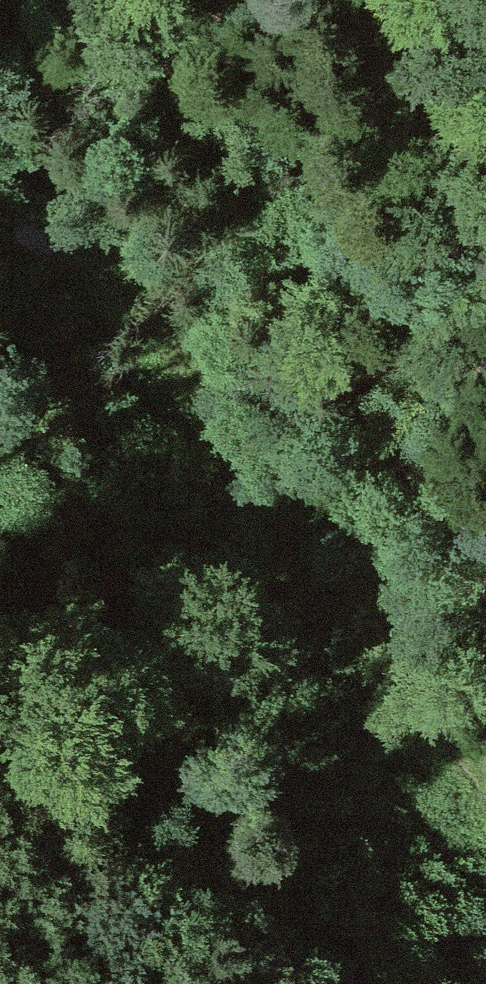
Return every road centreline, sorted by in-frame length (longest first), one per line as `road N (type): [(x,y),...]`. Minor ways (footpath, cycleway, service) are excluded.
road 1 (track): [(0,226),(151,327),(345,569),(485,798)]
road 2 (track): [(119,0),(311,271),(485,604)]

